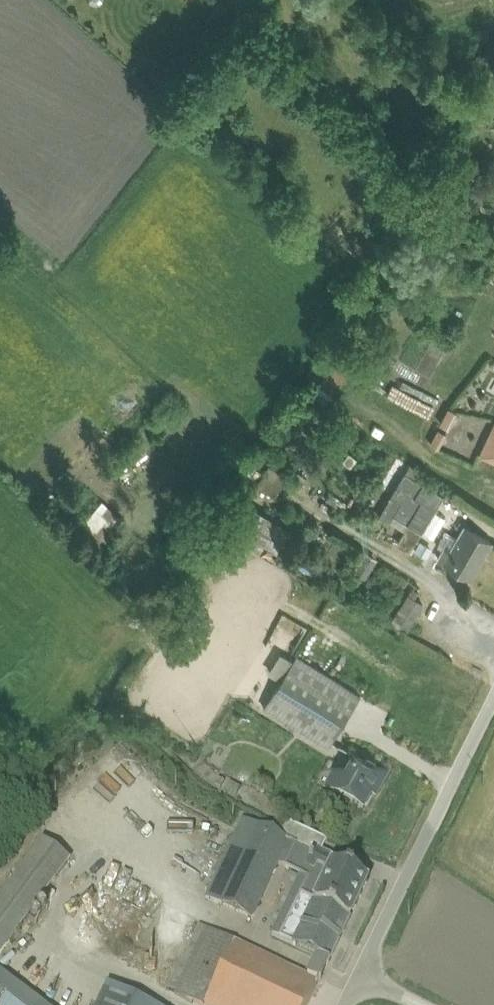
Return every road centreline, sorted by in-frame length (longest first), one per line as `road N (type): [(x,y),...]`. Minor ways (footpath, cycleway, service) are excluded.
road 1 (residential): [(493,699),(360,977)]

